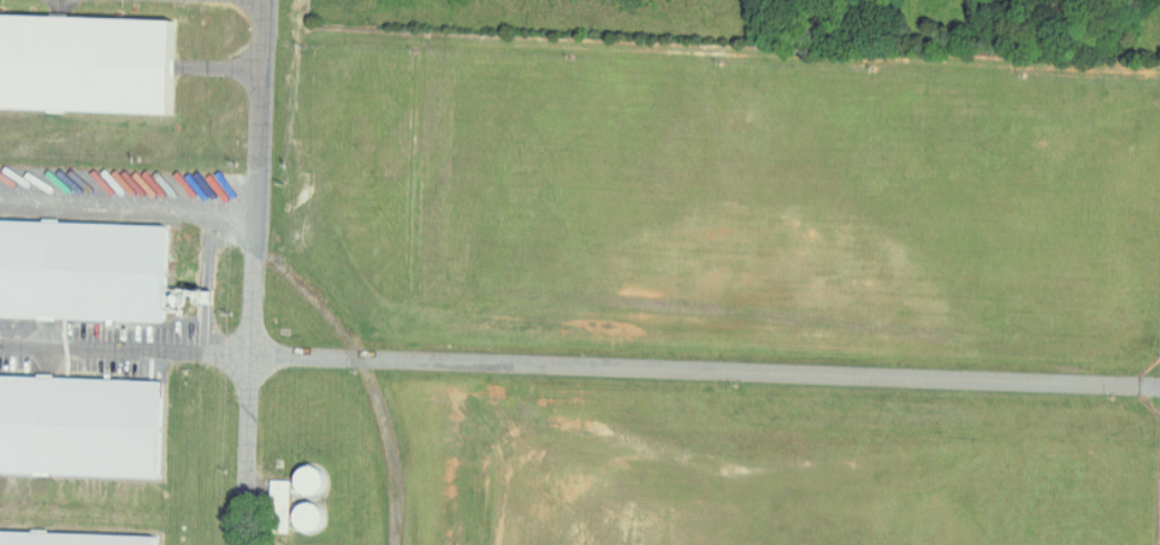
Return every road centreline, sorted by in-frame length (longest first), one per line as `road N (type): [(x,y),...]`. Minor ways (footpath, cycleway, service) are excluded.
road 1 (residential): [(0,343),(1159,383)]

